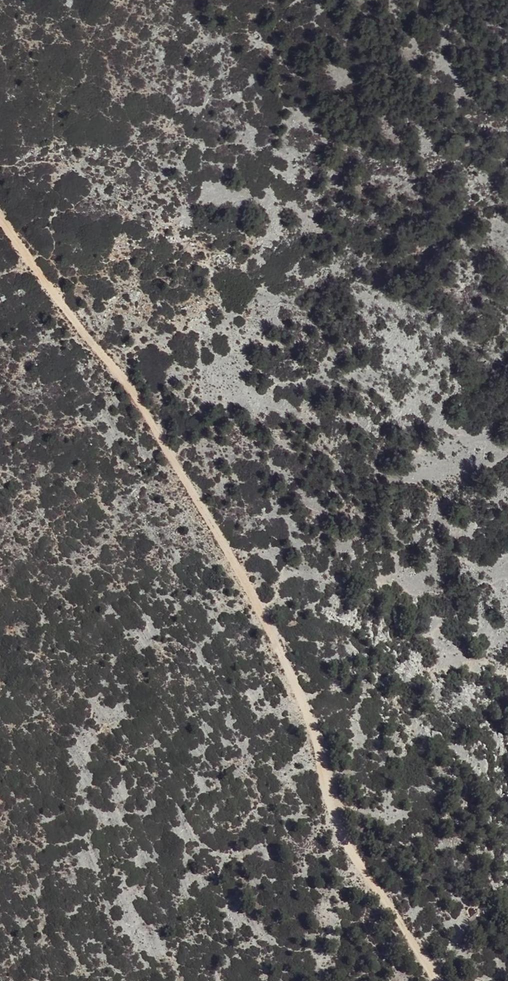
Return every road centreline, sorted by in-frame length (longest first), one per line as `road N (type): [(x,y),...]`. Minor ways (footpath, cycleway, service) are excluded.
road 1 (track): [(0,220),(203,518),(323,759),(342,845),(437,980)]

